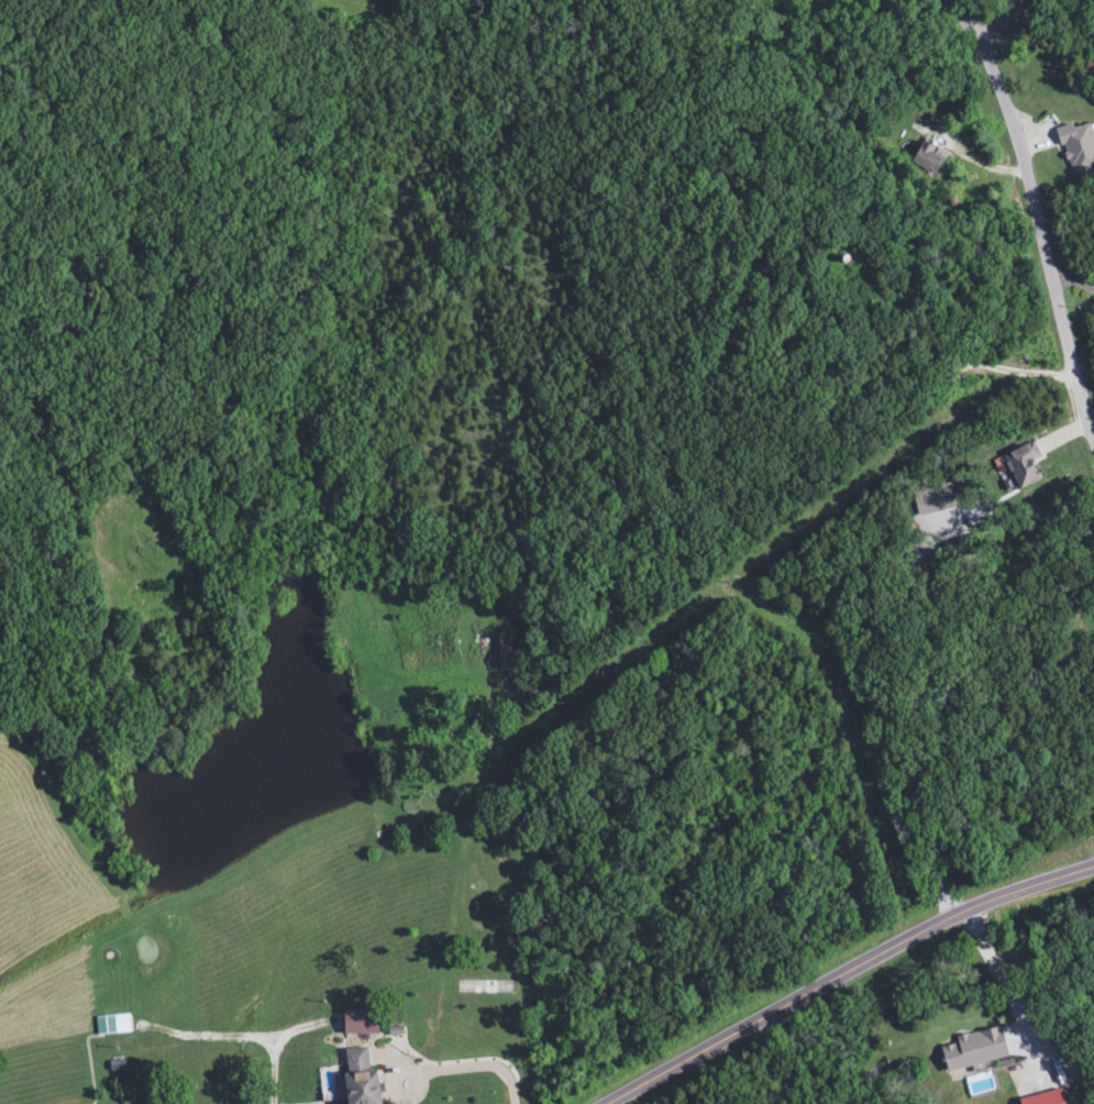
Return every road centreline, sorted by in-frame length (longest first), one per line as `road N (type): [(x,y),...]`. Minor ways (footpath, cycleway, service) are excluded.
road 1 (secondary): [(1093,865),(970,908),(618,1103)]

